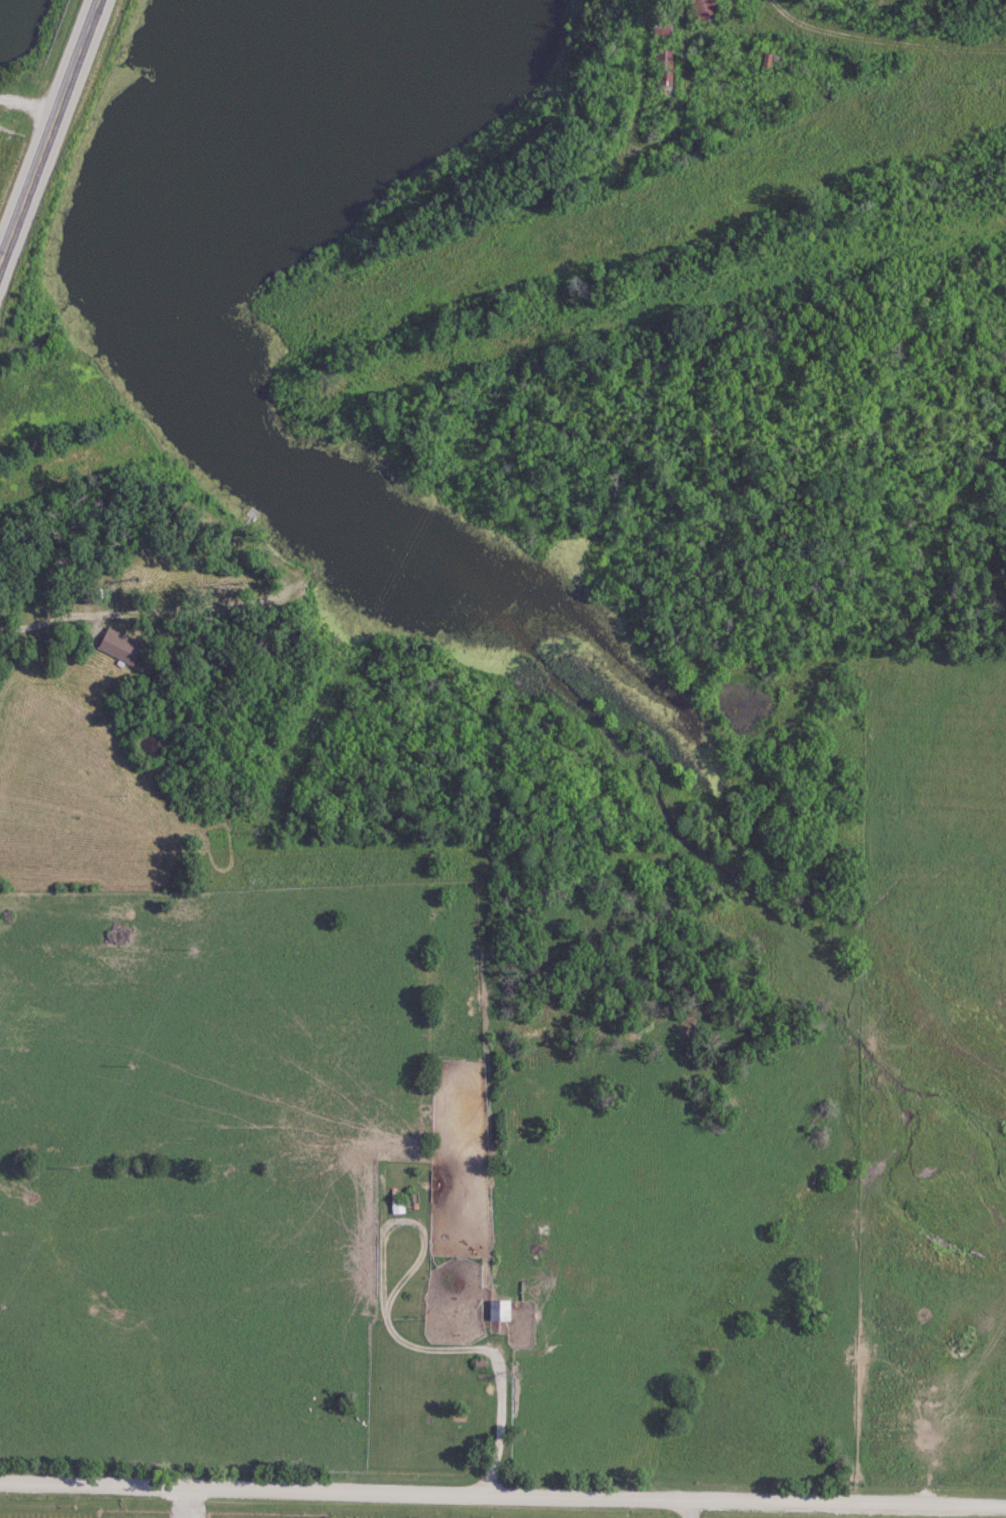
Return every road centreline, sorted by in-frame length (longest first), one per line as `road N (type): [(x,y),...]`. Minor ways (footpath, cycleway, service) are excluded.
road 1 (residential): [(0,1484),(1005,1508)]
road 2 (tertiary): [(0,267),(100,0)]
road 3 (residential): [(1005,51),(836,35),(805,26),(772,0)]

